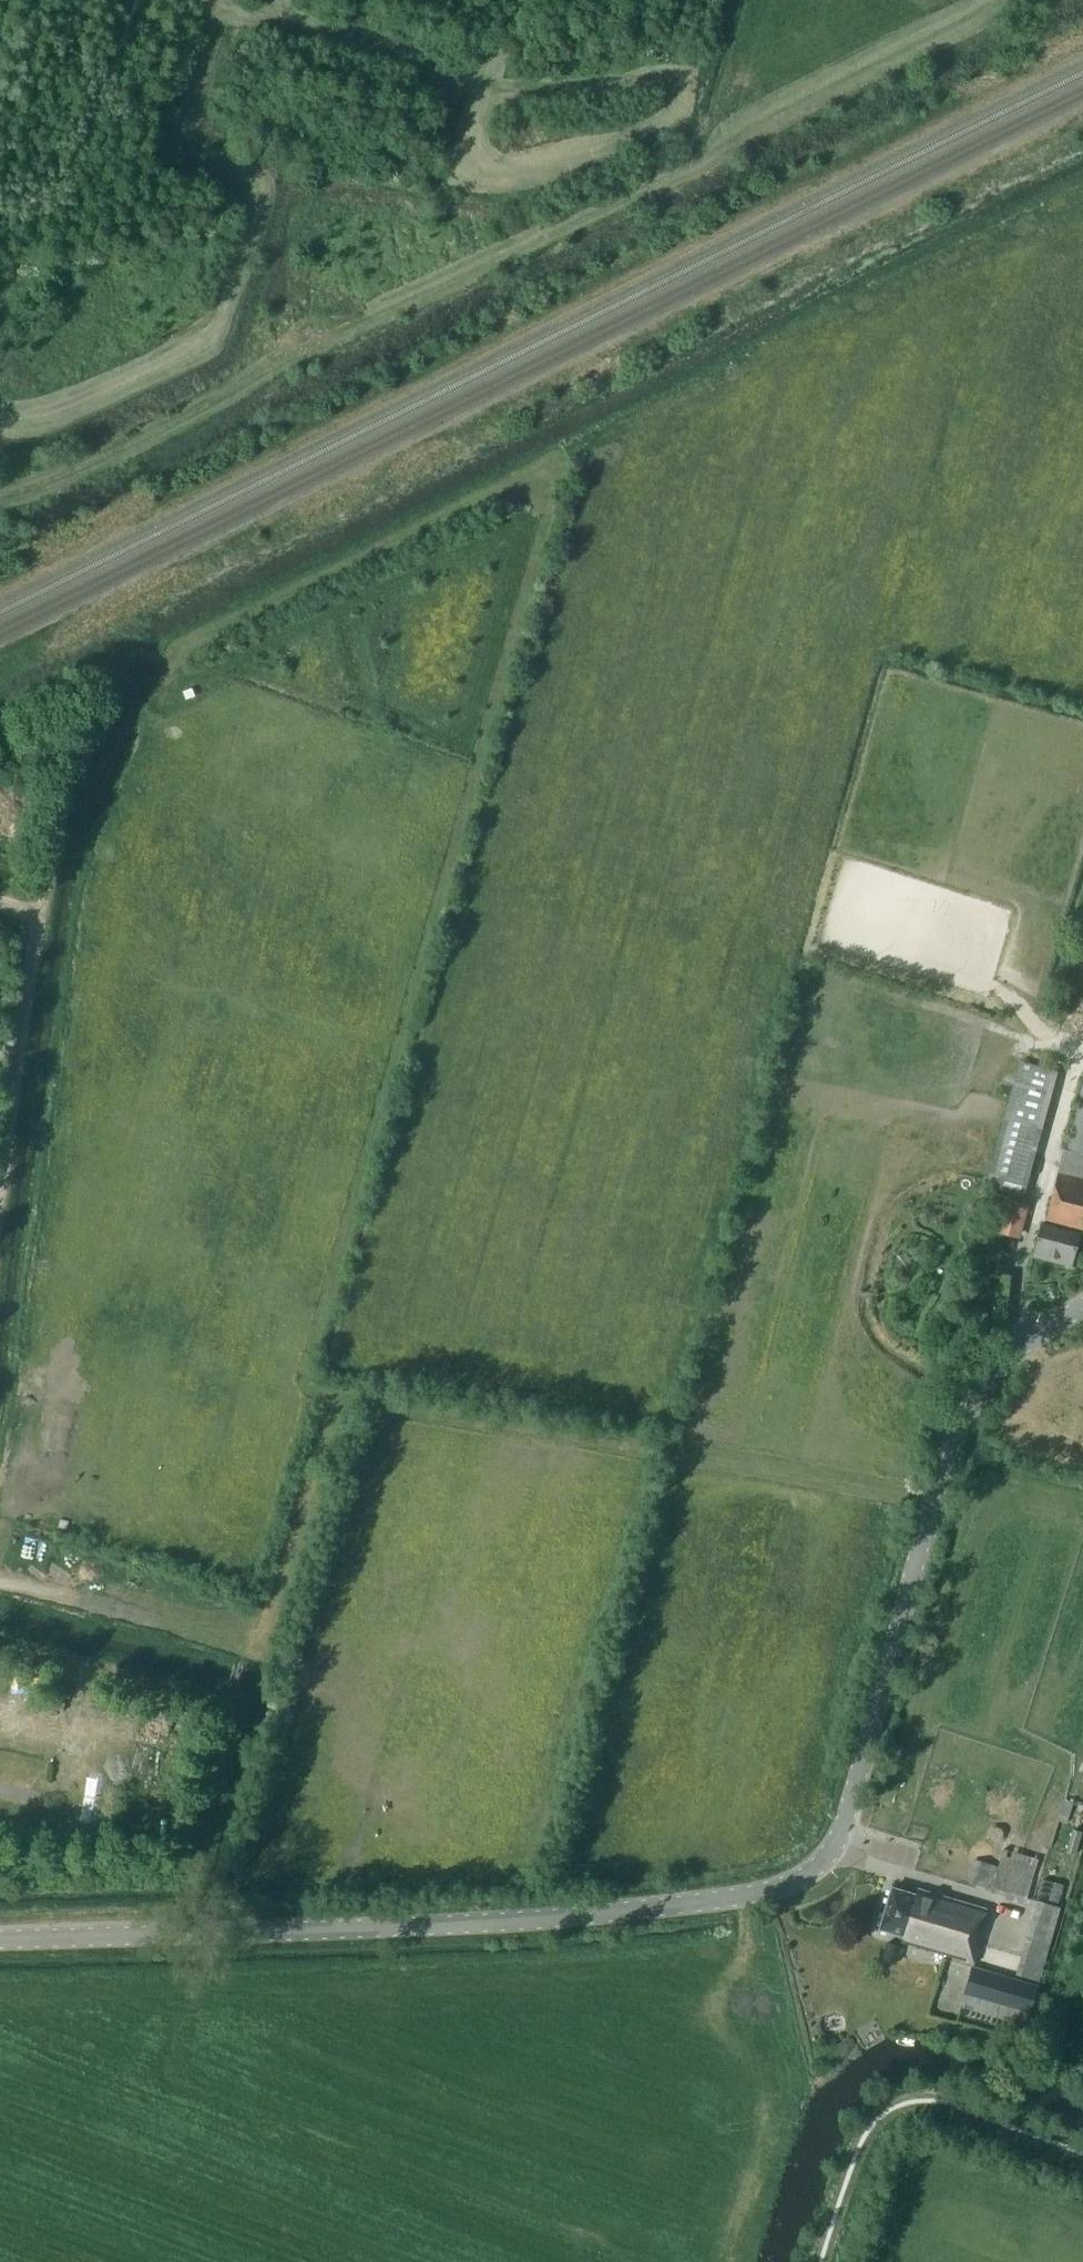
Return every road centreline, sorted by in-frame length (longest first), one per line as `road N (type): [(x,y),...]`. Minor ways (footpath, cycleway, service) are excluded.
road 1 (tertiary): [(1082,1307),(1004,1364),(960,1424),(847,1819),(813,1870),(768,1890),(548,1919),(0,1938)]

